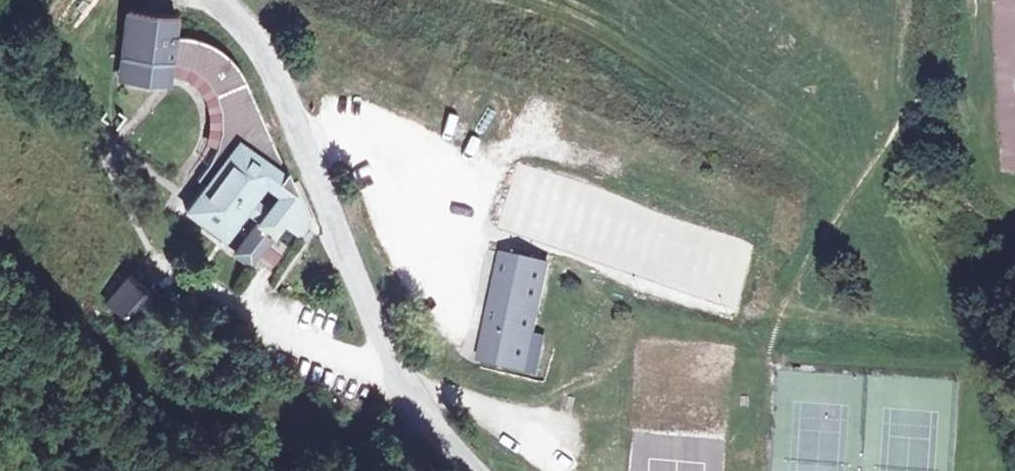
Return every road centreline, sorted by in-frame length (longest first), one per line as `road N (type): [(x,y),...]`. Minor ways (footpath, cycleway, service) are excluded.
road 1 (unclassified): [(201,0),(238,39),(299,137),(394,377),(475,470)]

